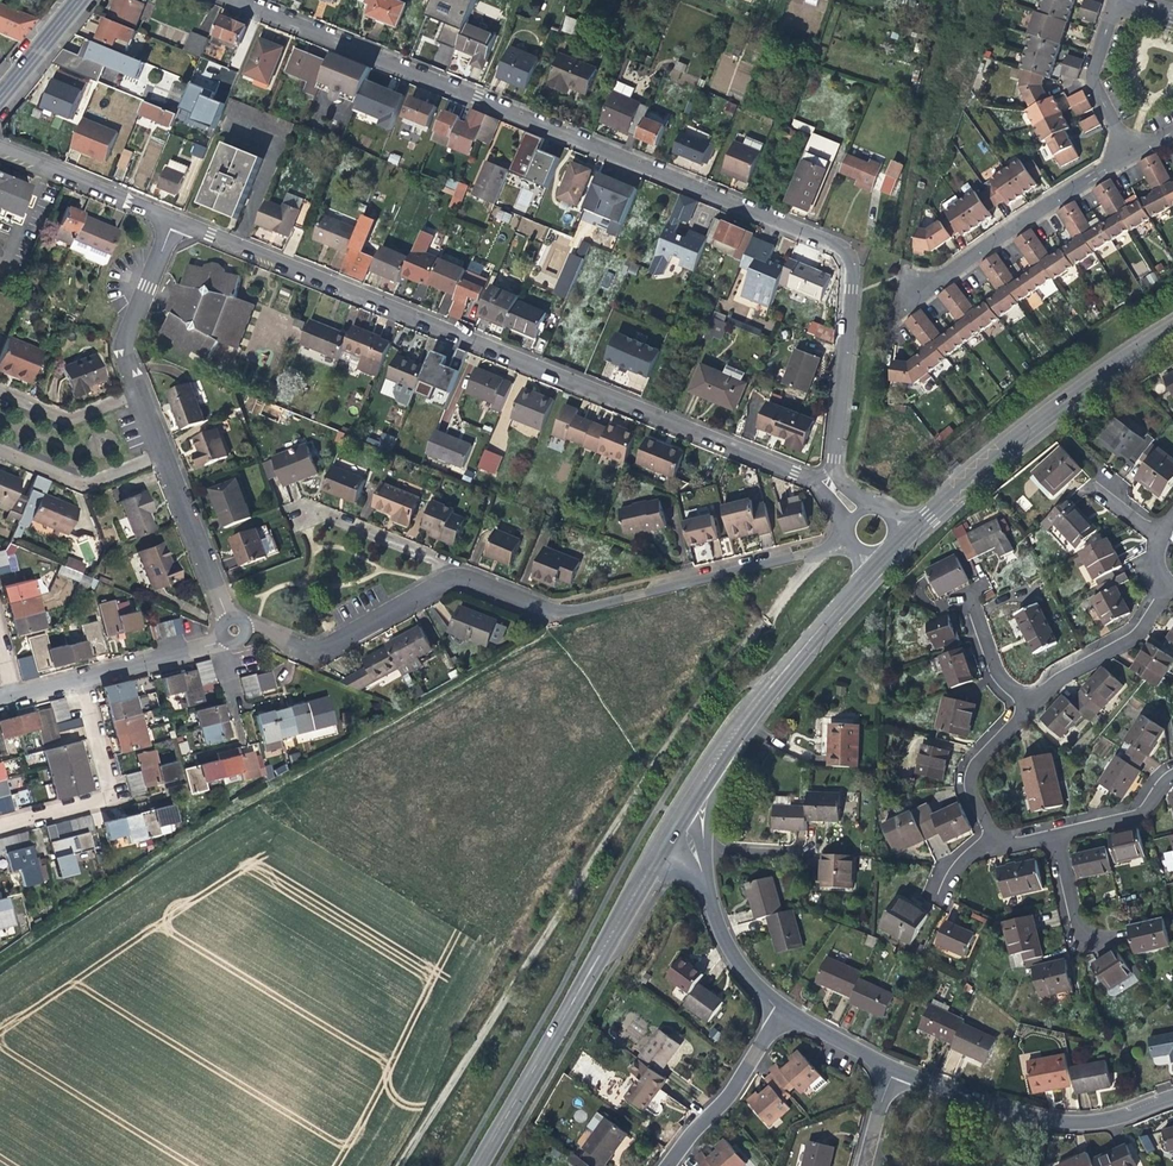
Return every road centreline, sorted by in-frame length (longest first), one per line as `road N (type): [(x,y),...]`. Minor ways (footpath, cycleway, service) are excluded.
road 1 (residential): [(870,507),(835,459),(854,289),(847,249),(242,0)]
road 2 (residential): [(178,219),(812,478),(854,522)]
road 3 (residential): [(857,541),(555,614),(458,578)]
road 4 (tertiary): [(477,1165),(668,826)]
road 5 (tertiary): [(668,826),(880,565)]
road 6 (tertiary): [(917,528),(1075,389),(1172,329)]
road 7 (residential): [(885,1067),(1067,1124),(1107,1120),(1172,1096)]
road 8 (residential): [(901,278),(918,285),(953,273),(1126,154)]
road 9 (residential): [(0,830),(114,789),(87,677)]
road 10 (residential): [(458,578),(316,649),(247,621)]
road 11 (residential): [(668,826),(712,921),(773,1011)]
road 12 (residential): [(773,1011),(715,1099),(652,1165)]
road 13 (residential): [(0,146),(178,219)]
road 14 (residential): [(1026,705),(1057,673),(1132,635),(1165,582)]
road 15 (residential): [(178,219),(129,332),(128,357),(140,393)]
road 16 (residential): [(163,454),(224,618)]
road 17 (residential): [(0,451),(79,482),(163,454)]
road 18 (residential): [(458,578),(440,562),(333,515),(303,513)]
road 19 (residential): [(1114,0),(1088,78),(1126,154)]
road 20 (residential): [(991,846),(968,790),(970,769),(1026,705)]
road 21 (residential): [(140,393),(64,415),(0,389)]
road 22 (residential): [(221,639),(87,677)]
road 23 (residential): [(1172,770),(1138,806),(1053,834)]
road 24 (residential): [(965,595),(997,680),(1026,705)]
road 25 (residential): [(1053,834),(1079,942),(1096,940)]
road 26 (residential): [(773,1011),(885,1067)]
road 27 (primary): [(0,96),(79,0)]

